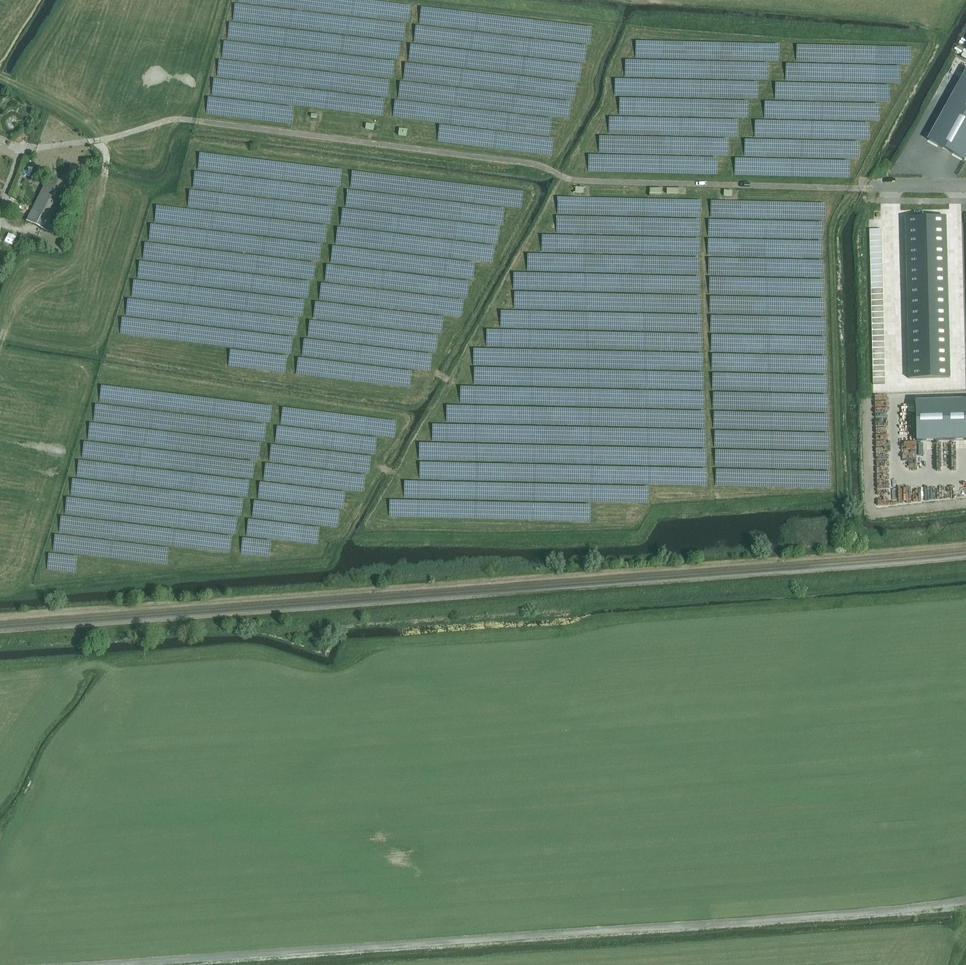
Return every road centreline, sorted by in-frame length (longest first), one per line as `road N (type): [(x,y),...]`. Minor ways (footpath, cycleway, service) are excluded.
road 1 (track): [(965,901),(96,964)]

